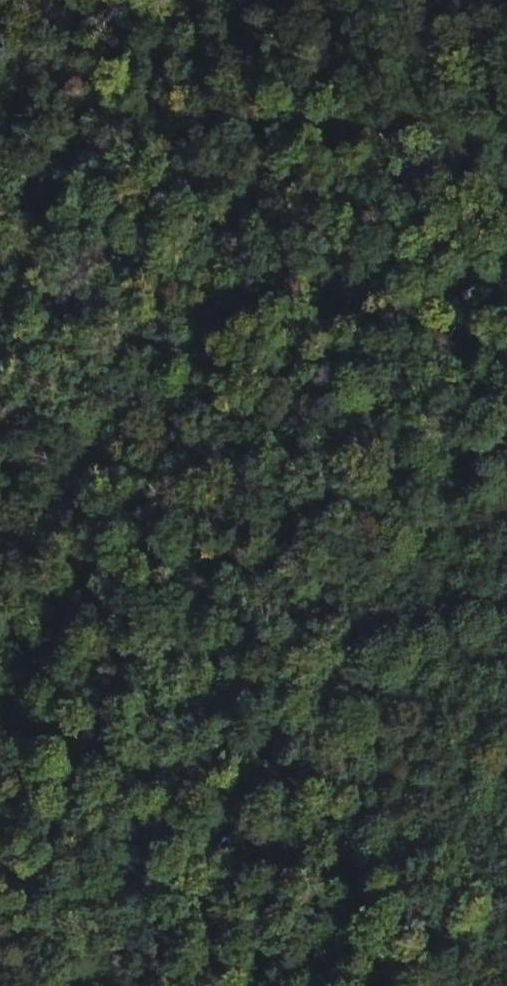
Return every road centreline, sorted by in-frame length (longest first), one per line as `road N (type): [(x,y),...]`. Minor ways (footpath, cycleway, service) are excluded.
road 1 (track): [(0,877),(415,985)]

